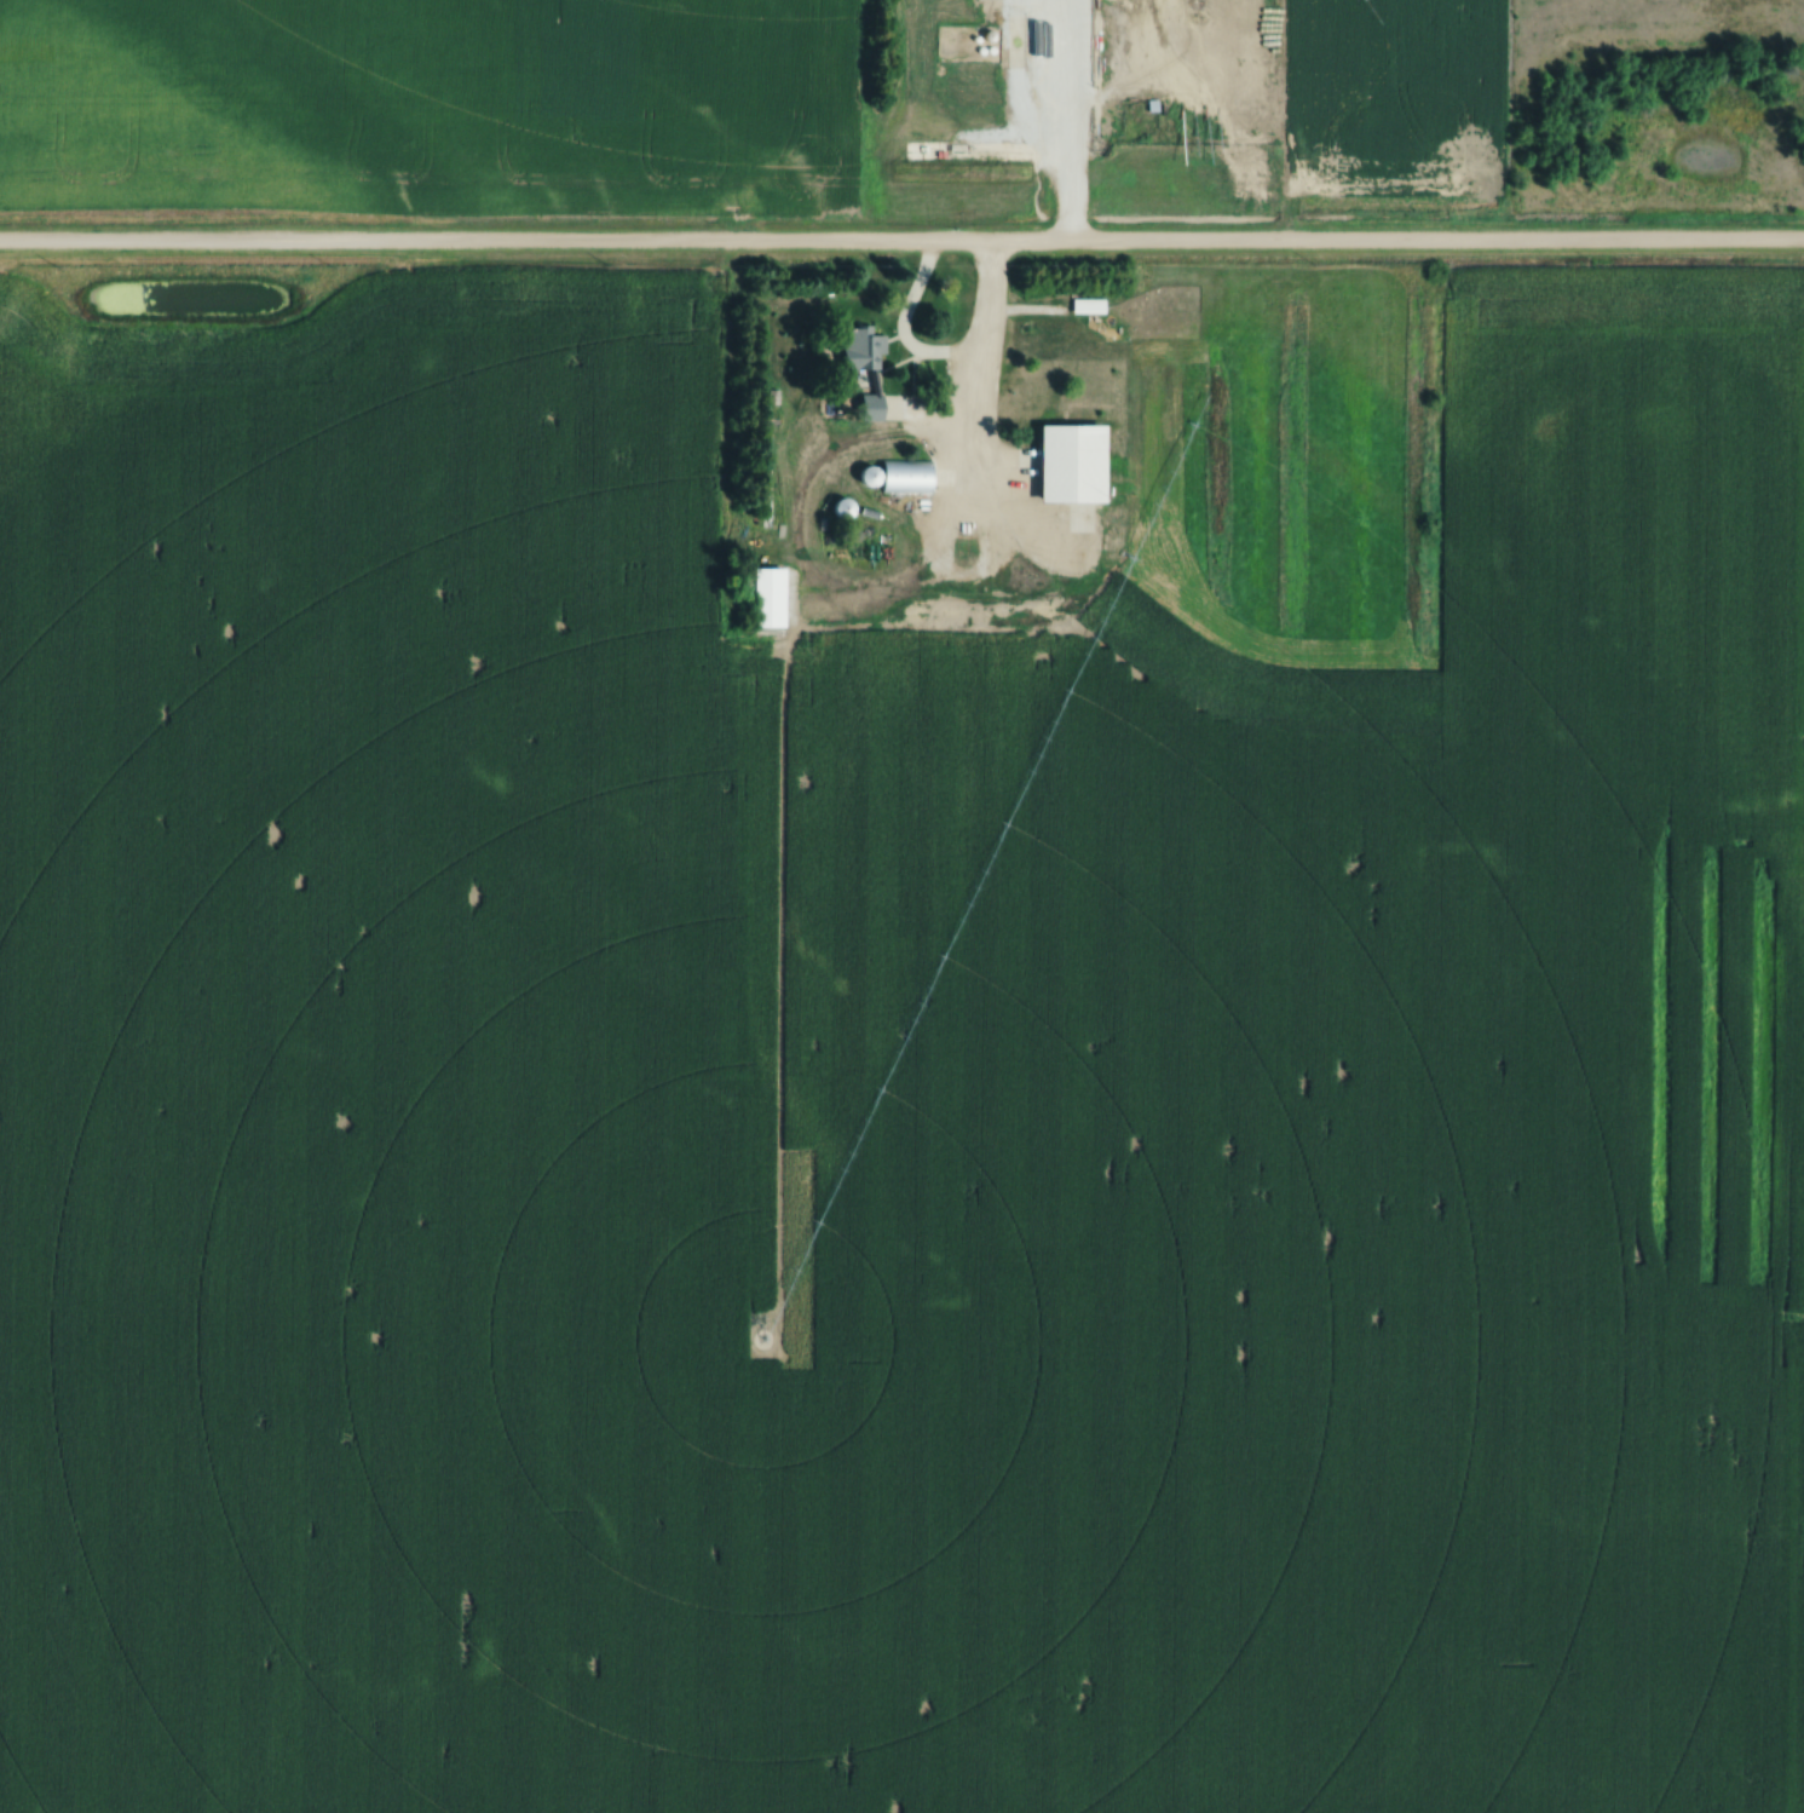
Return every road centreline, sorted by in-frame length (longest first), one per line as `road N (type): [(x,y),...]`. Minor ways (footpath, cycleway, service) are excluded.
road 1 (residential): [(0,248),(1803,242)]

